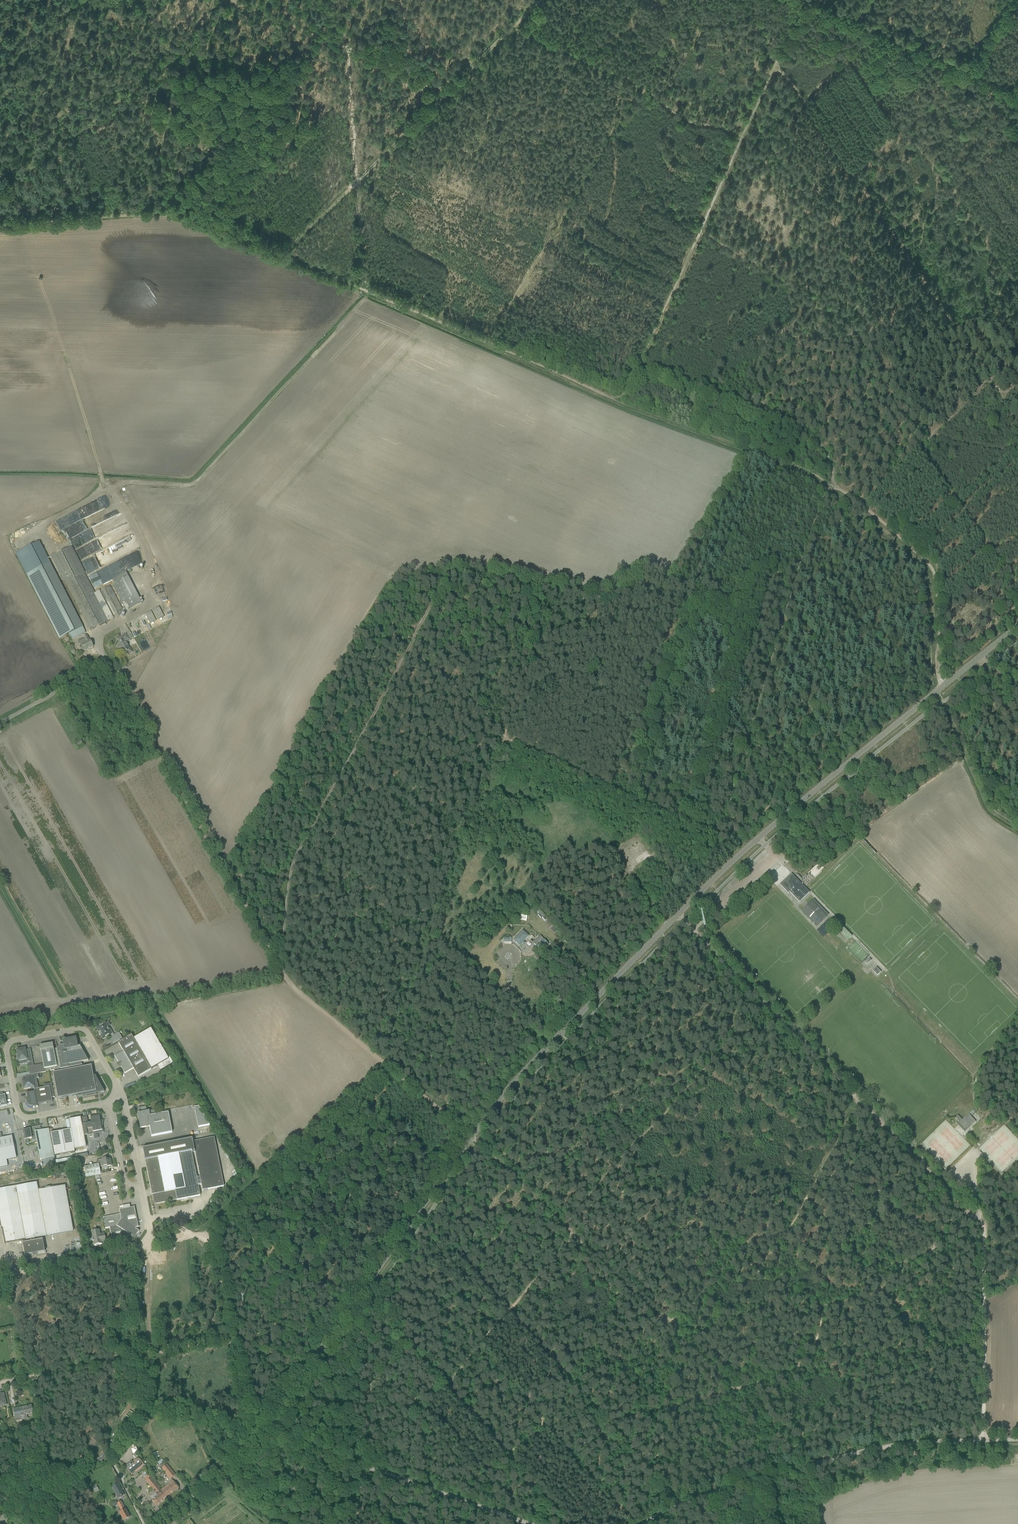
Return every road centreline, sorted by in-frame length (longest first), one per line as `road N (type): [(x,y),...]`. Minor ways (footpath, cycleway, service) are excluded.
road 1 (tertiary): [(271,1421),(470,1135),(539,1056),(758,838),(1017,625)]
road 2 (track): [(638,90),(610,137),(628,156),(633,198),(875,331),(888,387),(935,430),(861,507)]
road 3 (unclassified): [(1017,1439),(865,1451),(693,1499),(644,1523)]
road 4 (track): [(619,401),(284,258)]
road 5 (track): [(112,670),(277,963)]
road 6 (track): [(978,1213),(887,1293),(831,1308),(799,1378),(736,1391)]
road 7 (track): [(0,193),(249,2)]
road 8 (unclassified): [(119,1088),(84,1029),(8,1043),(21,1115),(108,1102)]
road 9 (track): [(284,258),(172,210),(0,226)]
road 10 (unclassified): [(527,1523),(309,1447),(271,1421)]
road 11 (track): [(495,1441),(453,1391),(573,1236)]
road 12 (track): [(706,1287),(742,1246),(792,1225),(859,1093)]
road 13 (track): [(685,922),(859,1093)]
road 14 (track): [(635,371),(675,376),(811,434),(828,447),(831,480)]
road 15 (track): [(638,90),(642,83),(517,23),(450,90)]
road 16 (track): [(284,258),(450,90)]
road 17 (track): [(831,480),(619,401)]
road 18 (track): [(983,1217),(983,1441)]
road 19 (track): [(612,1418),(736,1391),(668,1325)]
road 20 (track): [(230,1336),(13,1380)]
road 21 (track): [(450,90),(249,2)]
road 22 (track): [(939,689),(931,564),(861,507)]
road 23 (track): [(1017,88),(825,0)]
road 24 (unclassified): [(0,1274),(139,1247),(148,1241),(141,1185)]
road 25 (track): [(257,1188),(387,1066)]
road 26 (track): [(859,1093),(983,1217)]
road 27 (track): [(277,963),(292,987),(387,1066)]
road 28 (track): [(482,705),(535,576)]
road 29 (unclassified): [(0,723),(112,670)]

